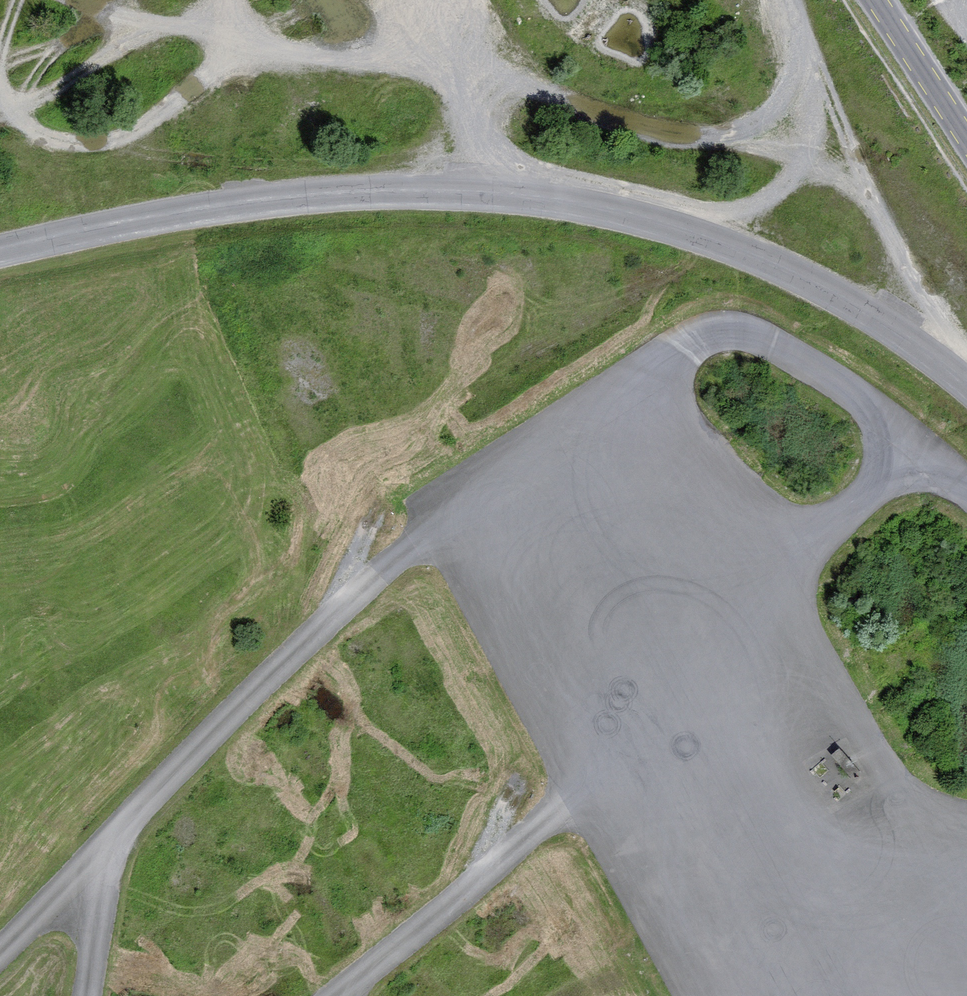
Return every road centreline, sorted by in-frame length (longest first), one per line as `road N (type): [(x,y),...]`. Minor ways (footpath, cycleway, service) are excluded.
road 1 (track): [(0,949),(96,868),(140,803),(344,604),(408,549),(538,463),(666,698),(850,995)]
road 2 (unclassified): [(0,251),(114,224),(353,193),(472,193),(598,209),(769,263),(855,307),(966,389)]
road 3 (track): [(910,447),(566,803),(337,995)]
road 4 (track): [(336,25),(685,134),(726,134),(755,123),(794,84),(808,44)]
road 5 (track): [(538,463),(700,336),(755,336),(871,408),(966,498)]
road 6 (track): [(689,235),(786,191),(808,162),(818,73),(793,0)]
road 7 (track): [(818,73),(913,278),(923,352)]
road 8 (track): [(0,118),(67,143),(110,140),(146,124),(211,68),(236,33)]
road 9 (track): [(236,33),(162,28),(9,117),(0,90)]
road 10 (track): [(472,193),(468,66),(448,0)]
road 11 (track): [(966,861),(823,952)]
road 12 (track): [(236,33),(336,25),(400,0)]
road 13 (tertiary): [(966,138),(877,0)]
road 14 (track): [(726,134),(875,196)]
road 15 (track): [(114,0),(80,32),(0,66)]
road 16 (track): [(87,995),(96,868)]

